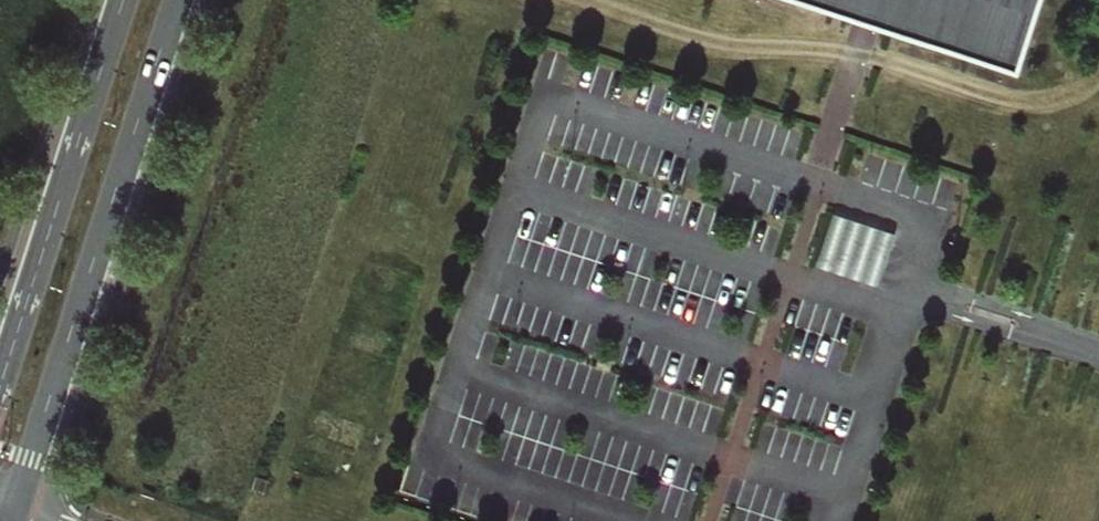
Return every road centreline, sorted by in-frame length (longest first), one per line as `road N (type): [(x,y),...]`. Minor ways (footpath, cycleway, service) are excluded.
road 1 (primary): [(14,520),(180,0)]
road 2 (primary): [(121,0),(0,385)]

